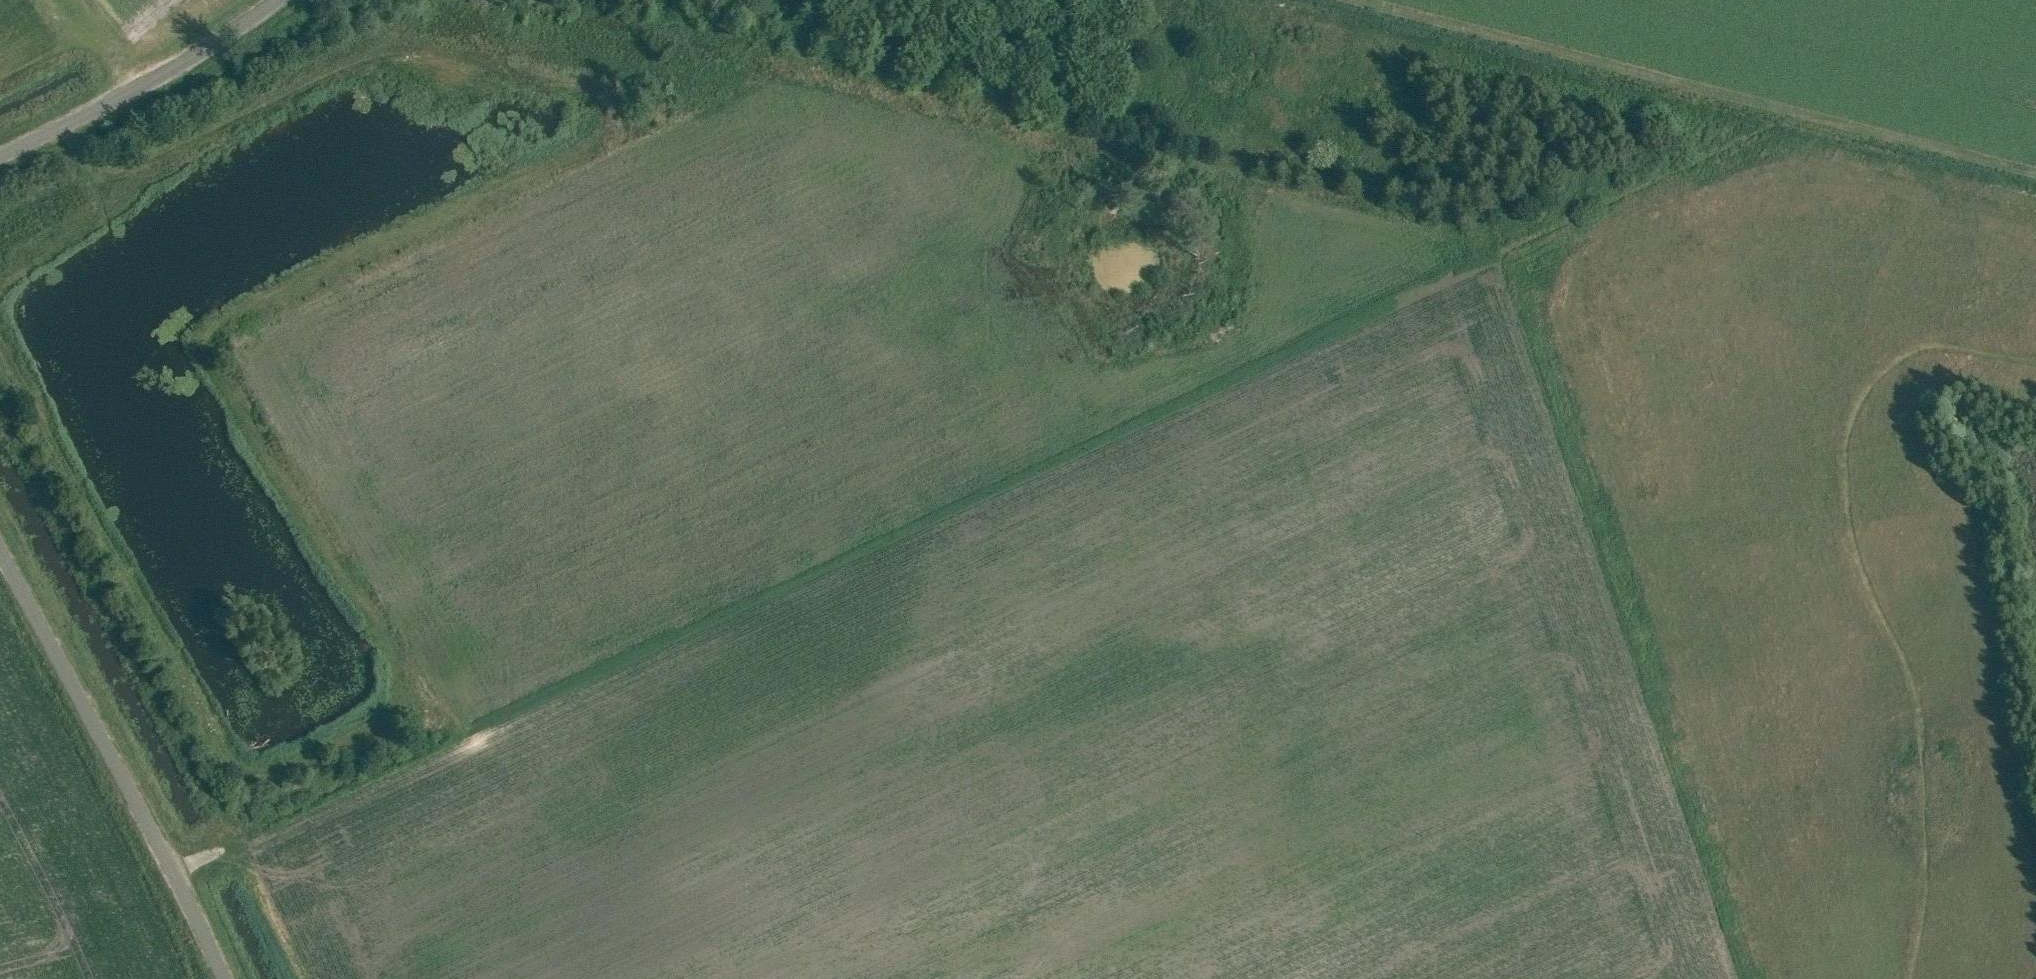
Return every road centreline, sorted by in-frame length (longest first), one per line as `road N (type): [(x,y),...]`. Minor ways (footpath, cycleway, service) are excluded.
road 1 (unclassified): [(224,978),(0,550)]
road 2 (unclassified): [(0,156),(175,66),(273,0)]

